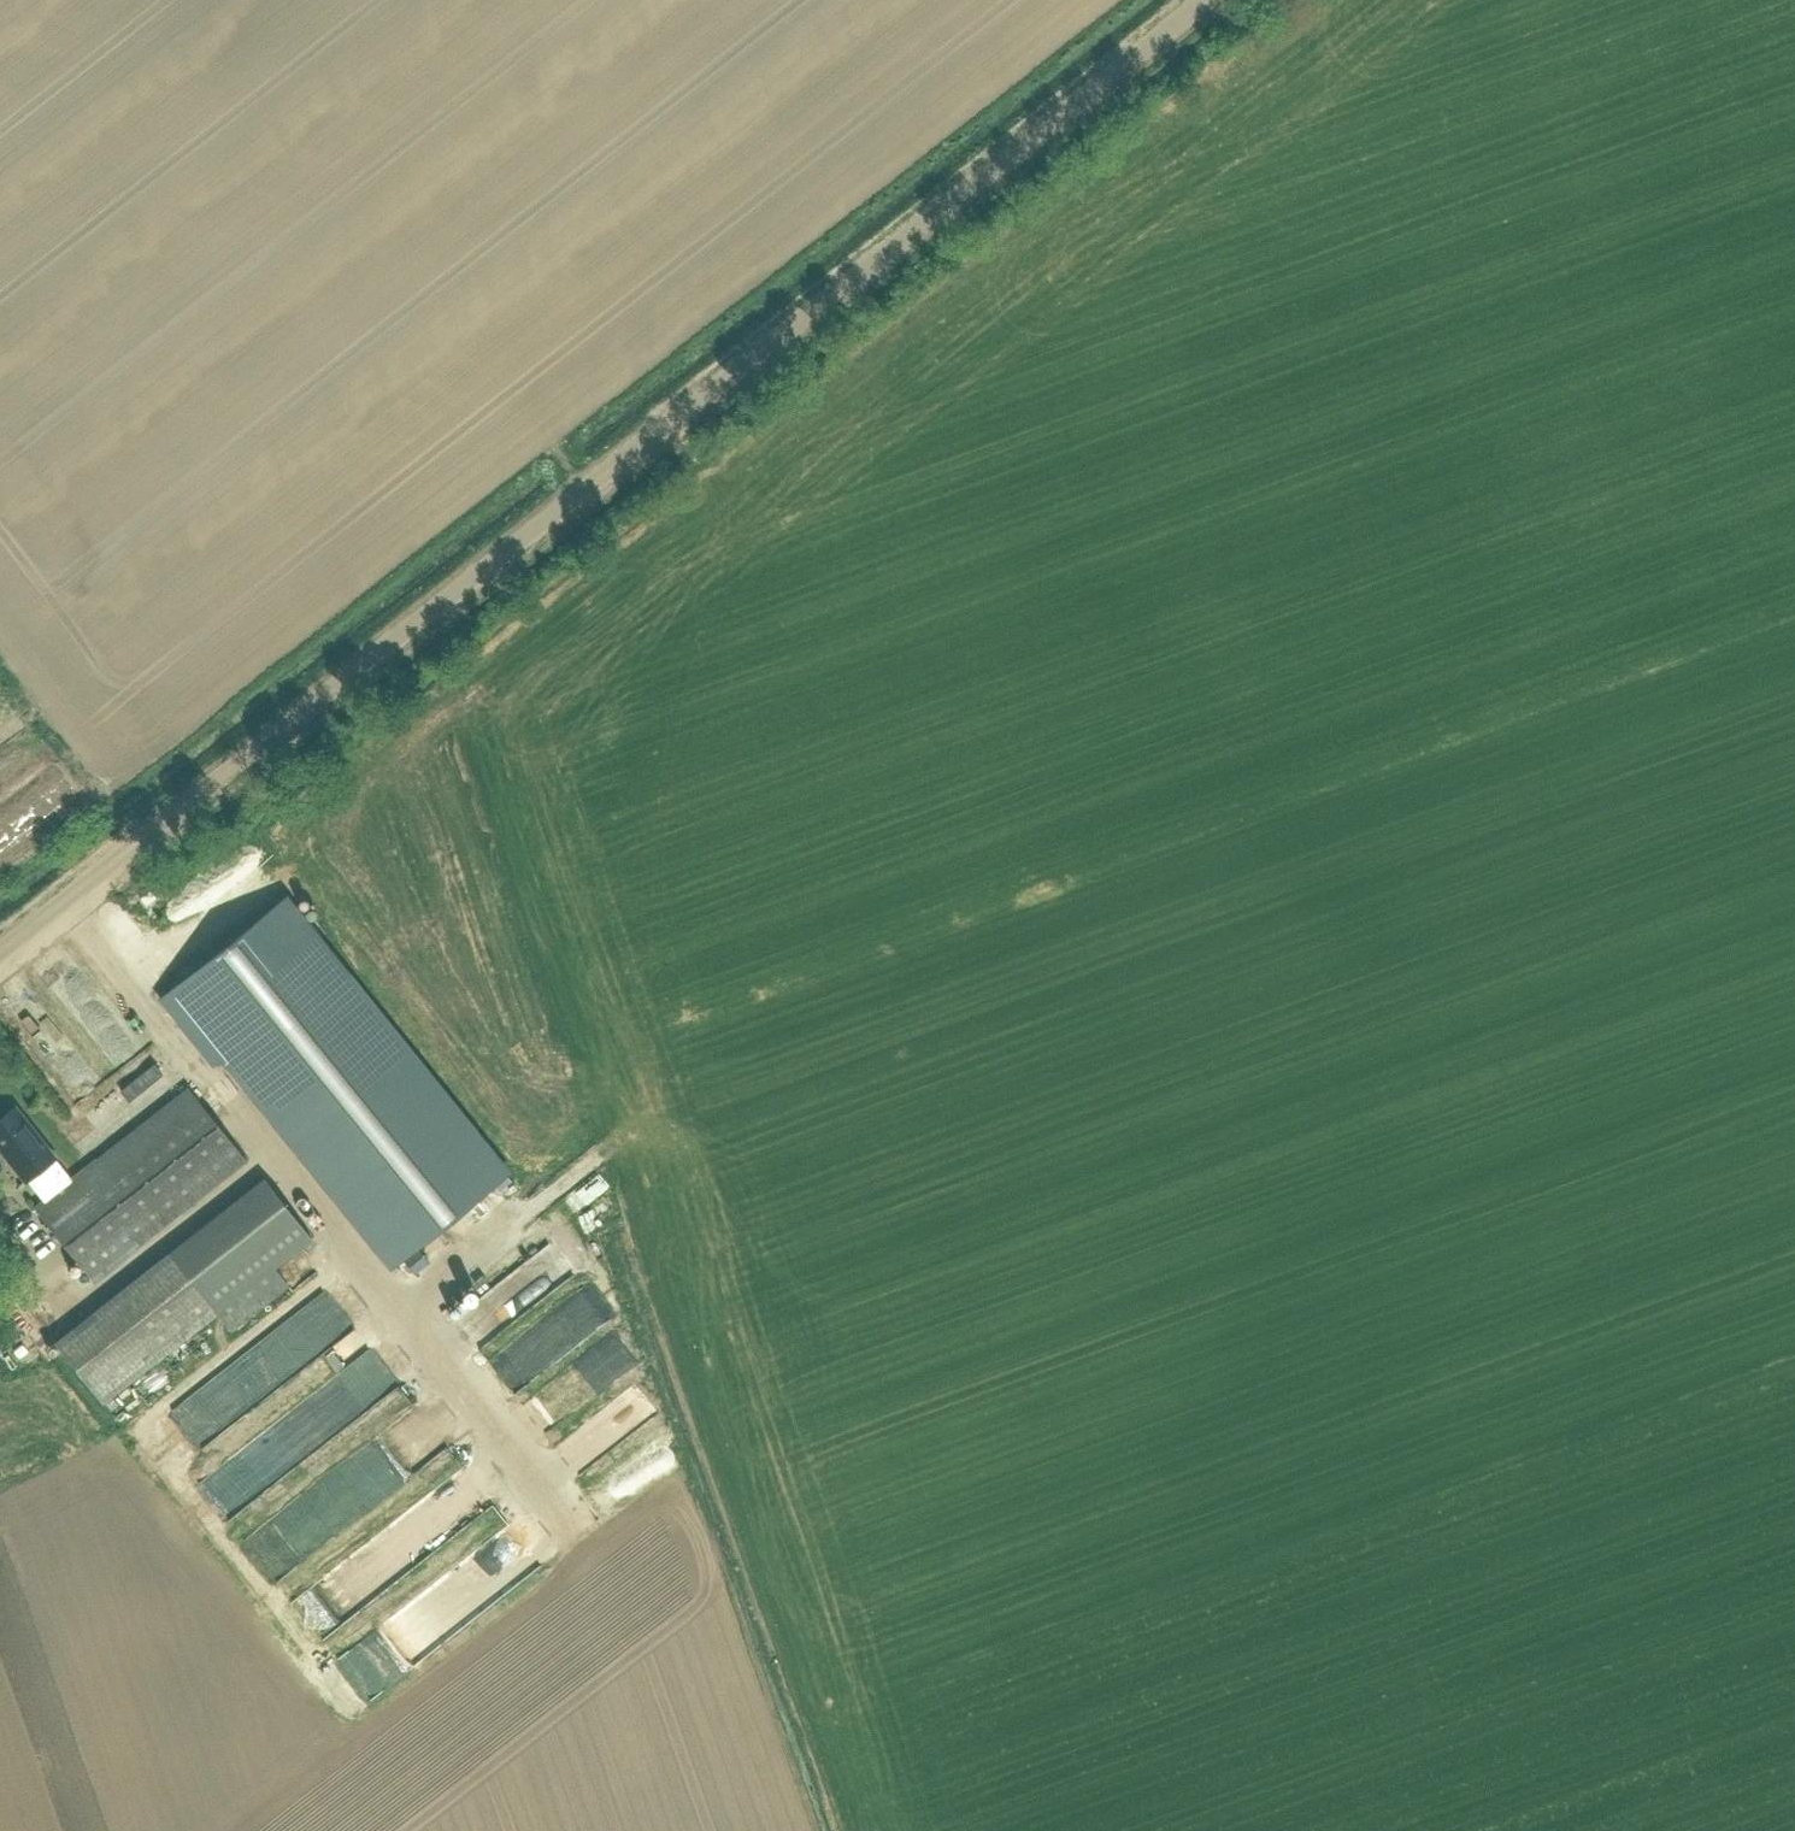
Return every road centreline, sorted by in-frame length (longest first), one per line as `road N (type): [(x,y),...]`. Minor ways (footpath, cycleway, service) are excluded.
road 1 (unclassified): [(0,949),(1207,0)]

